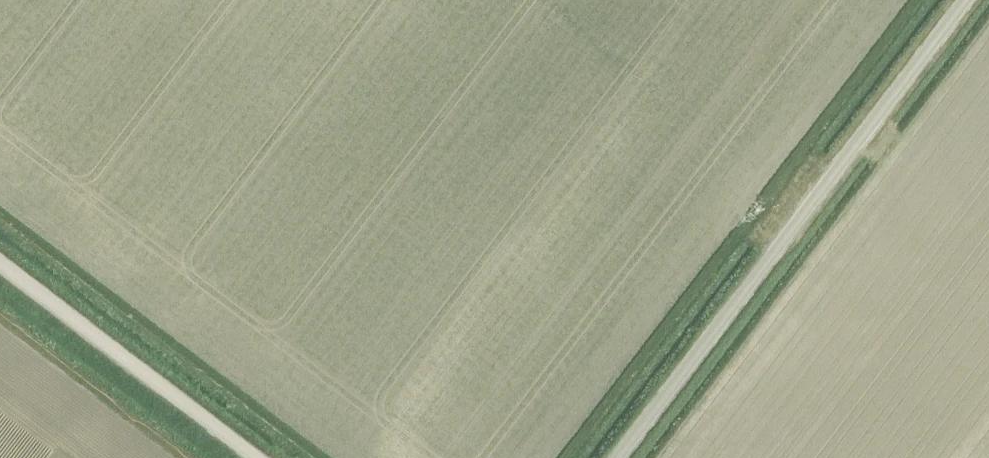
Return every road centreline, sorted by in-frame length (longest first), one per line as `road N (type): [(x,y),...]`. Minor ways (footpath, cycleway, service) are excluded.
road 1 (unclassified): [(612,457),(965,0)]
road 2 (unclassified): [(255,457),(0,263)]

